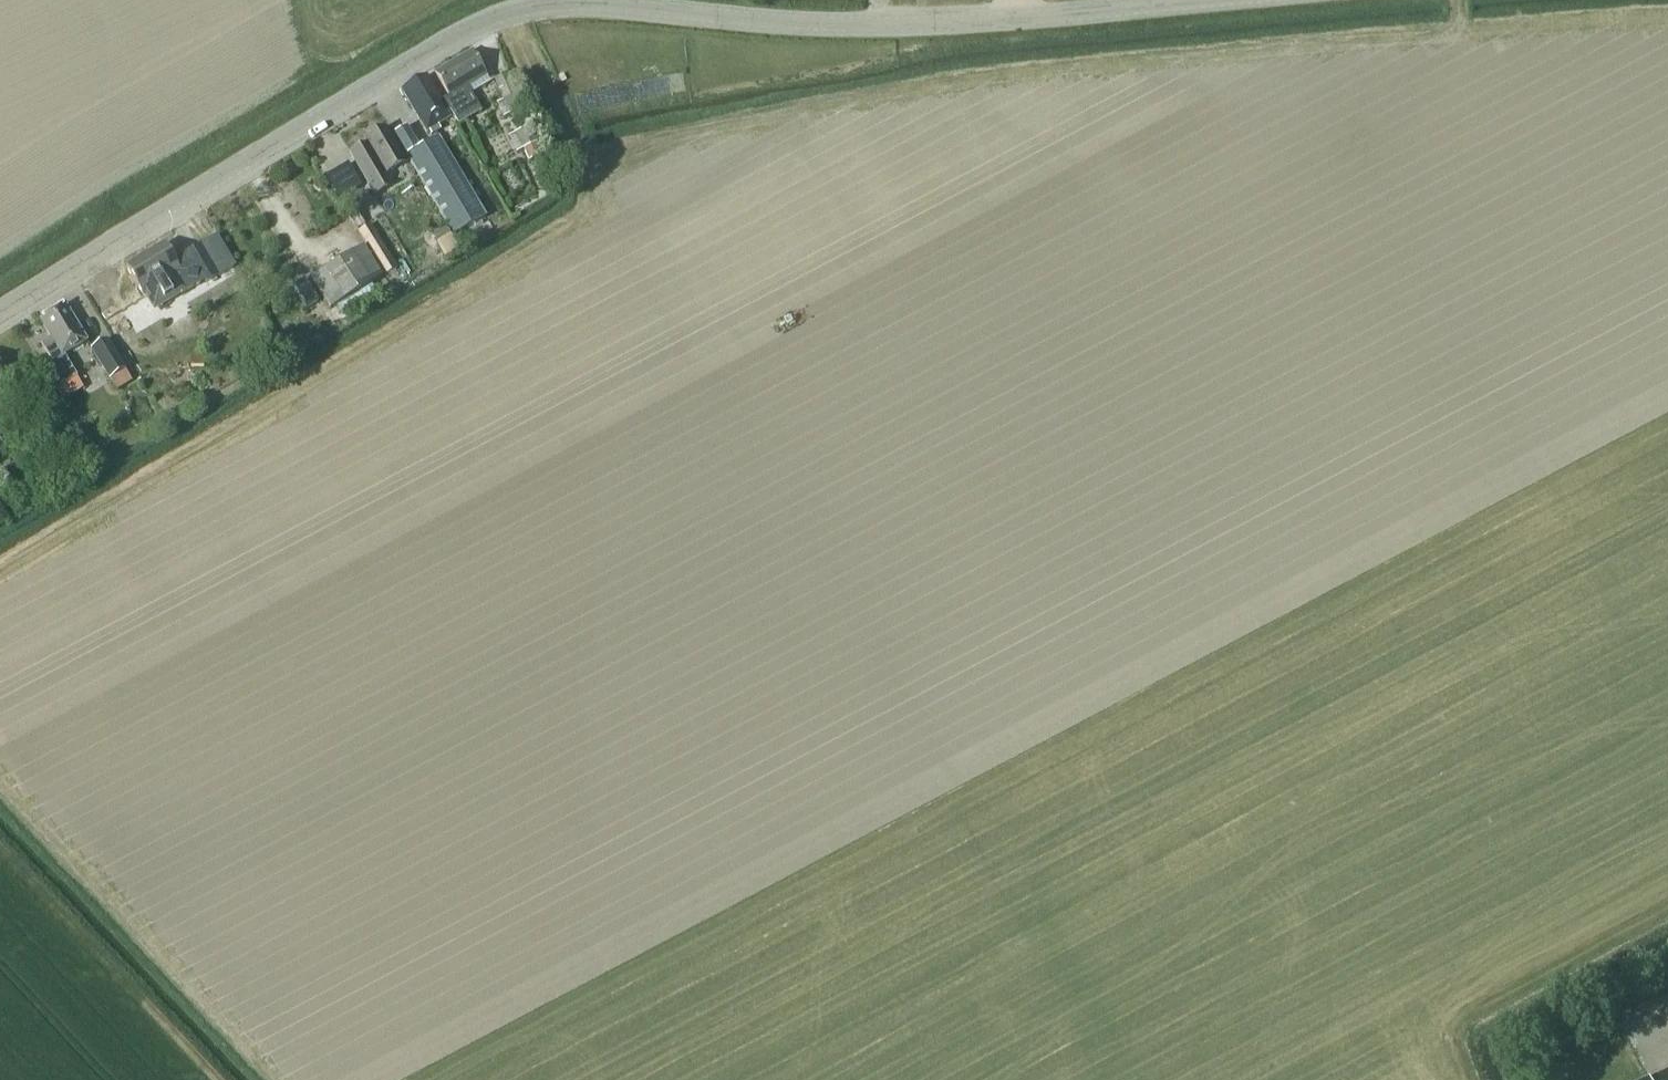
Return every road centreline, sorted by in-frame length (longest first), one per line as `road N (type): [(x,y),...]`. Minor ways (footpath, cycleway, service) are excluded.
road 1 (tertiary): [(0,310),(454,36),(515,10),(586,2),(807,24),(914,23),(1203,0)]

